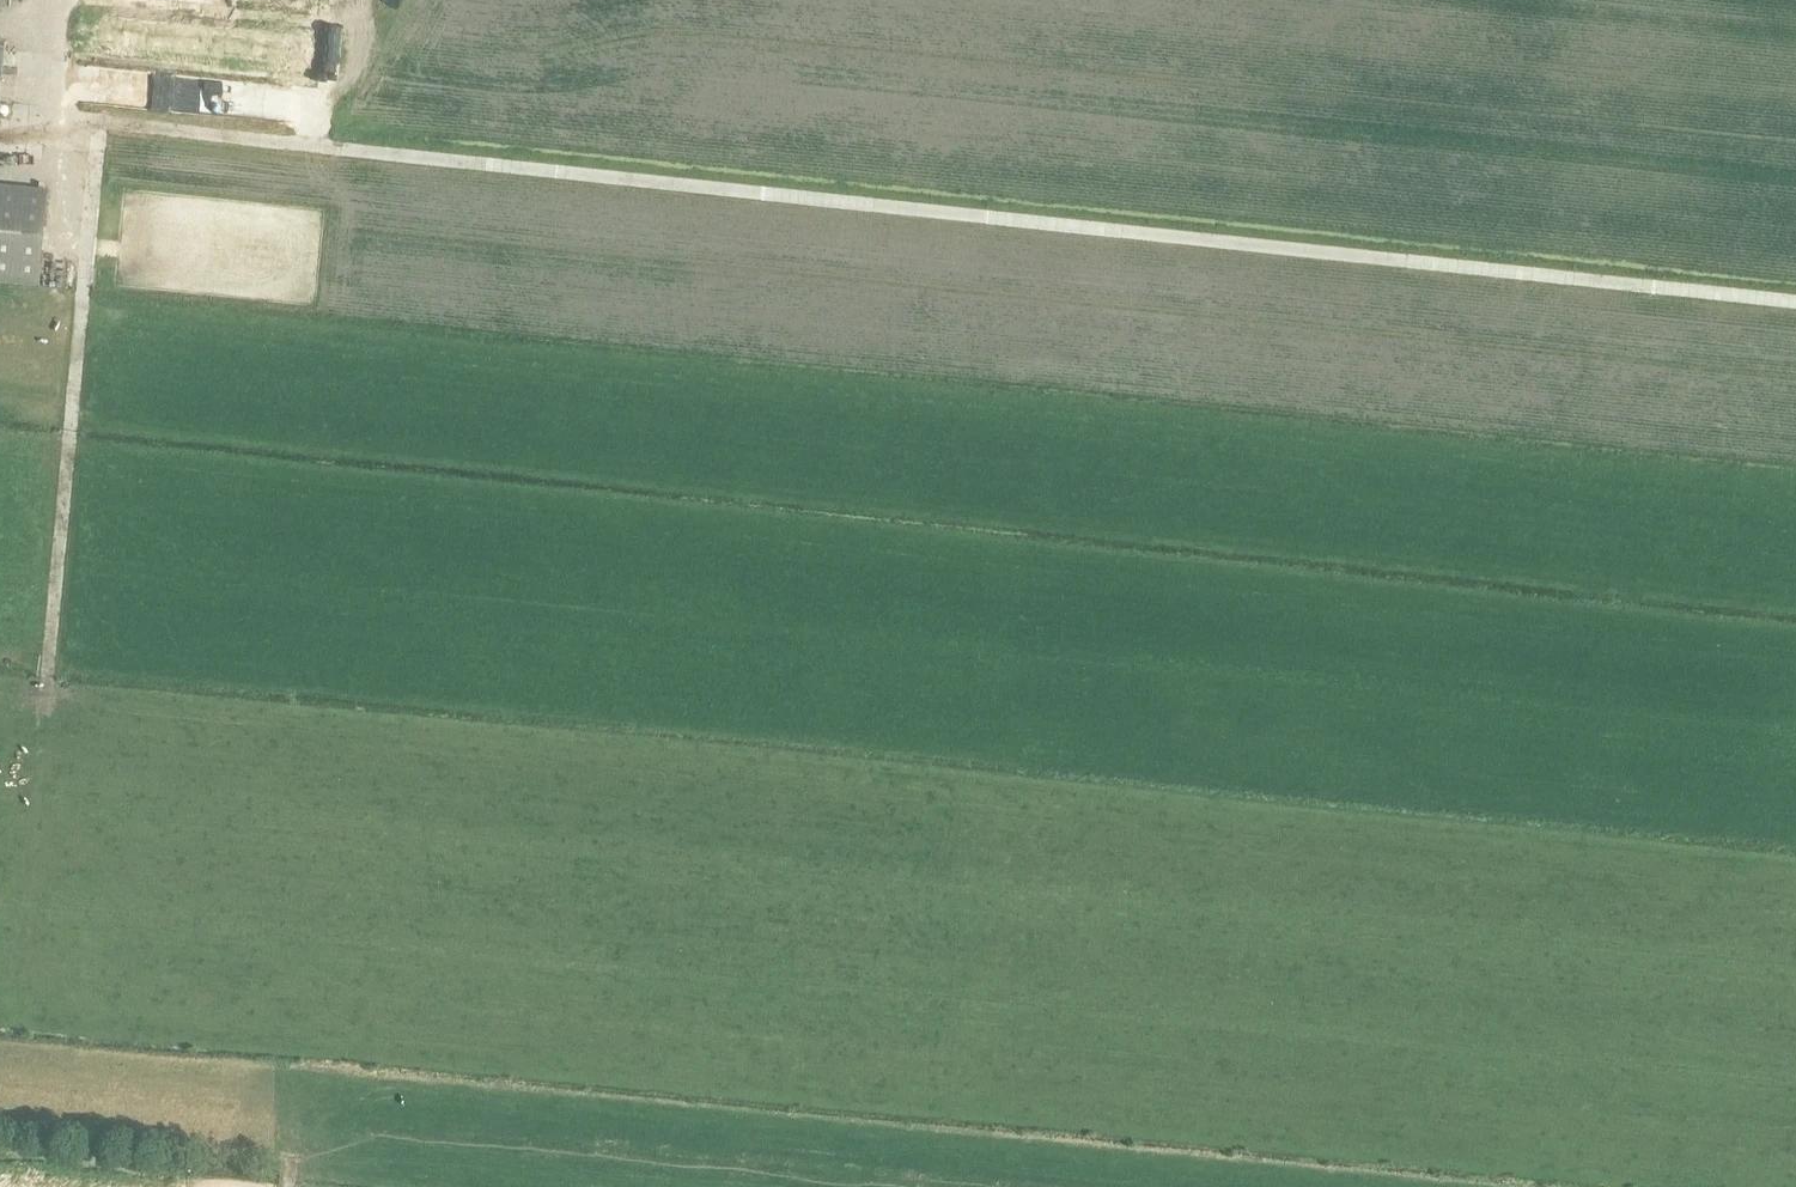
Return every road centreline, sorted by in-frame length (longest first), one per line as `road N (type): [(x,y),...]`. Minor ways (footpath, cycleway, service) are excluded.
road 1 (track): [(1795,305),(100,123),(50,674)]

